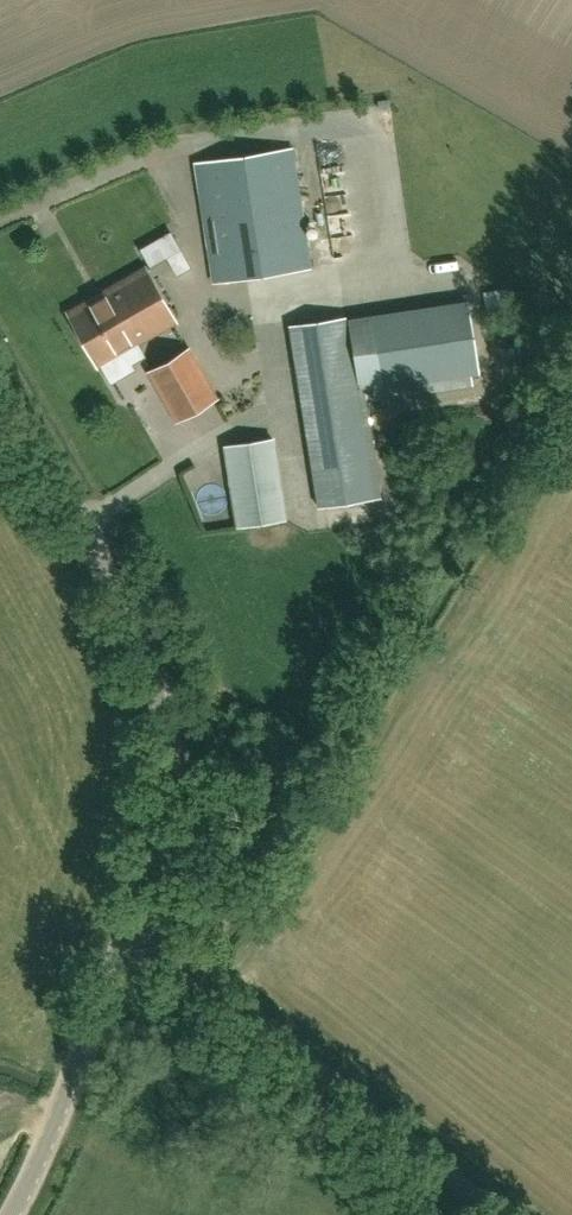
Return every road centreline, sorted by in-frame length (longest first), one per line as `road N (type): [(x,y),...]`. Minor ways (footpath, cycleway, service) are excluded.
road 1 (unclassified): [(129,918),(163,807),(163,717),(152,668),(0,384)]
road 2 (residential): [(507,1214),(129,918)]
road 3 (unclassified): [(12,1214),(43,1156),(129,918)]

